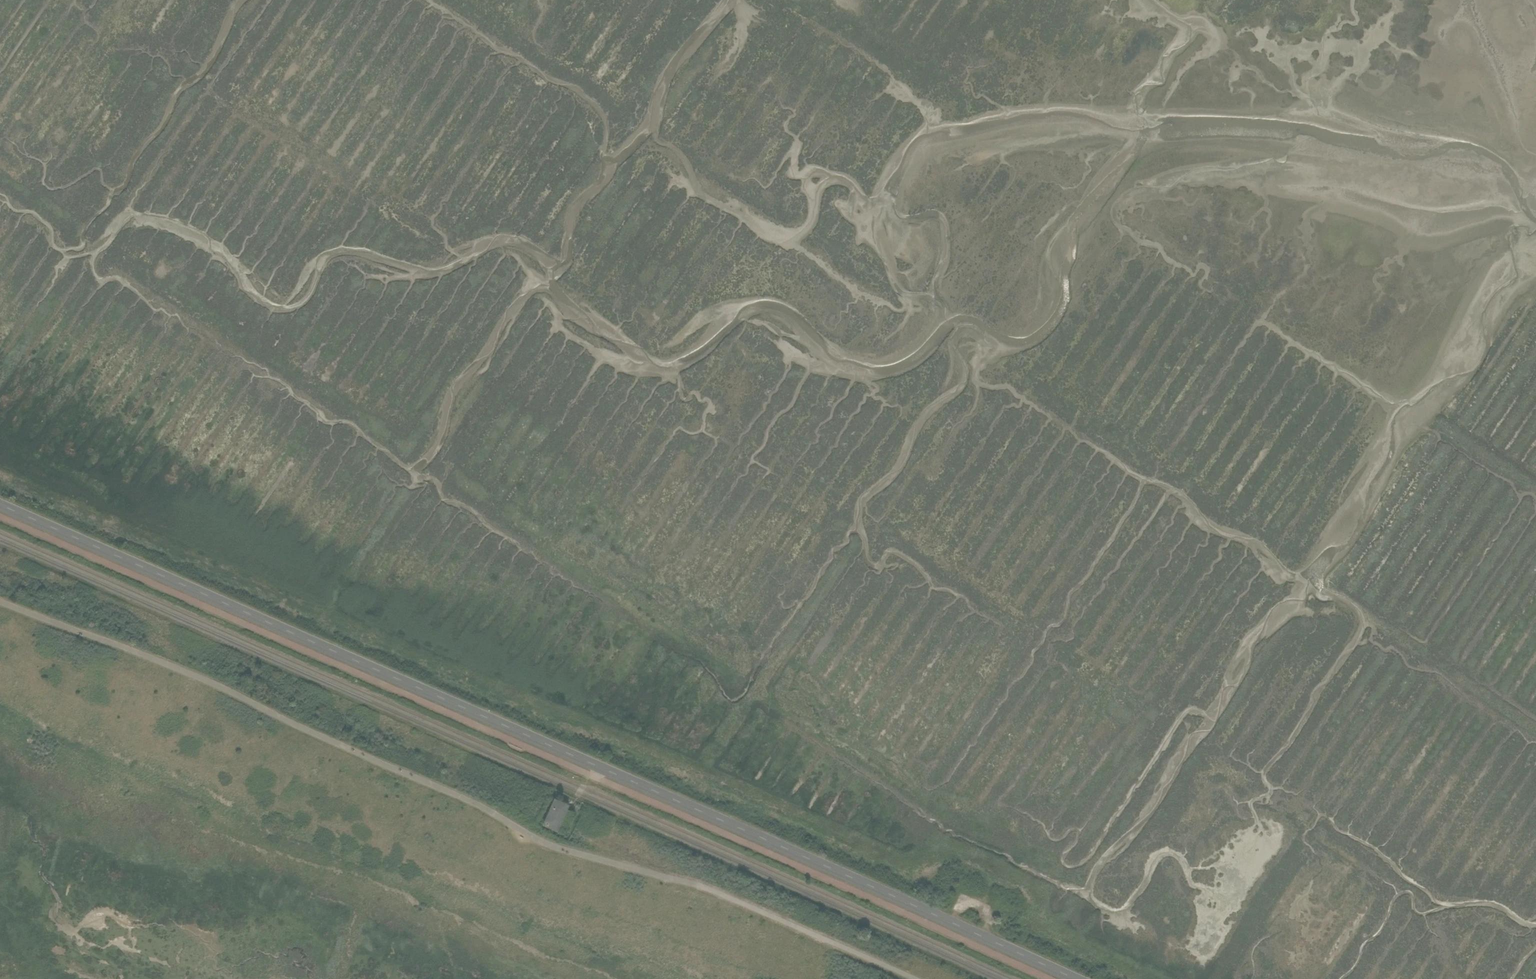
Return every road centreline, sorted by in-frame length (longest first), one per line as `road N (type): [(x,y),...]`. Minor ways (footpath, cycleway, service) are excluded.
road 1 (tertiary): [(1076,978),(0,504)]

